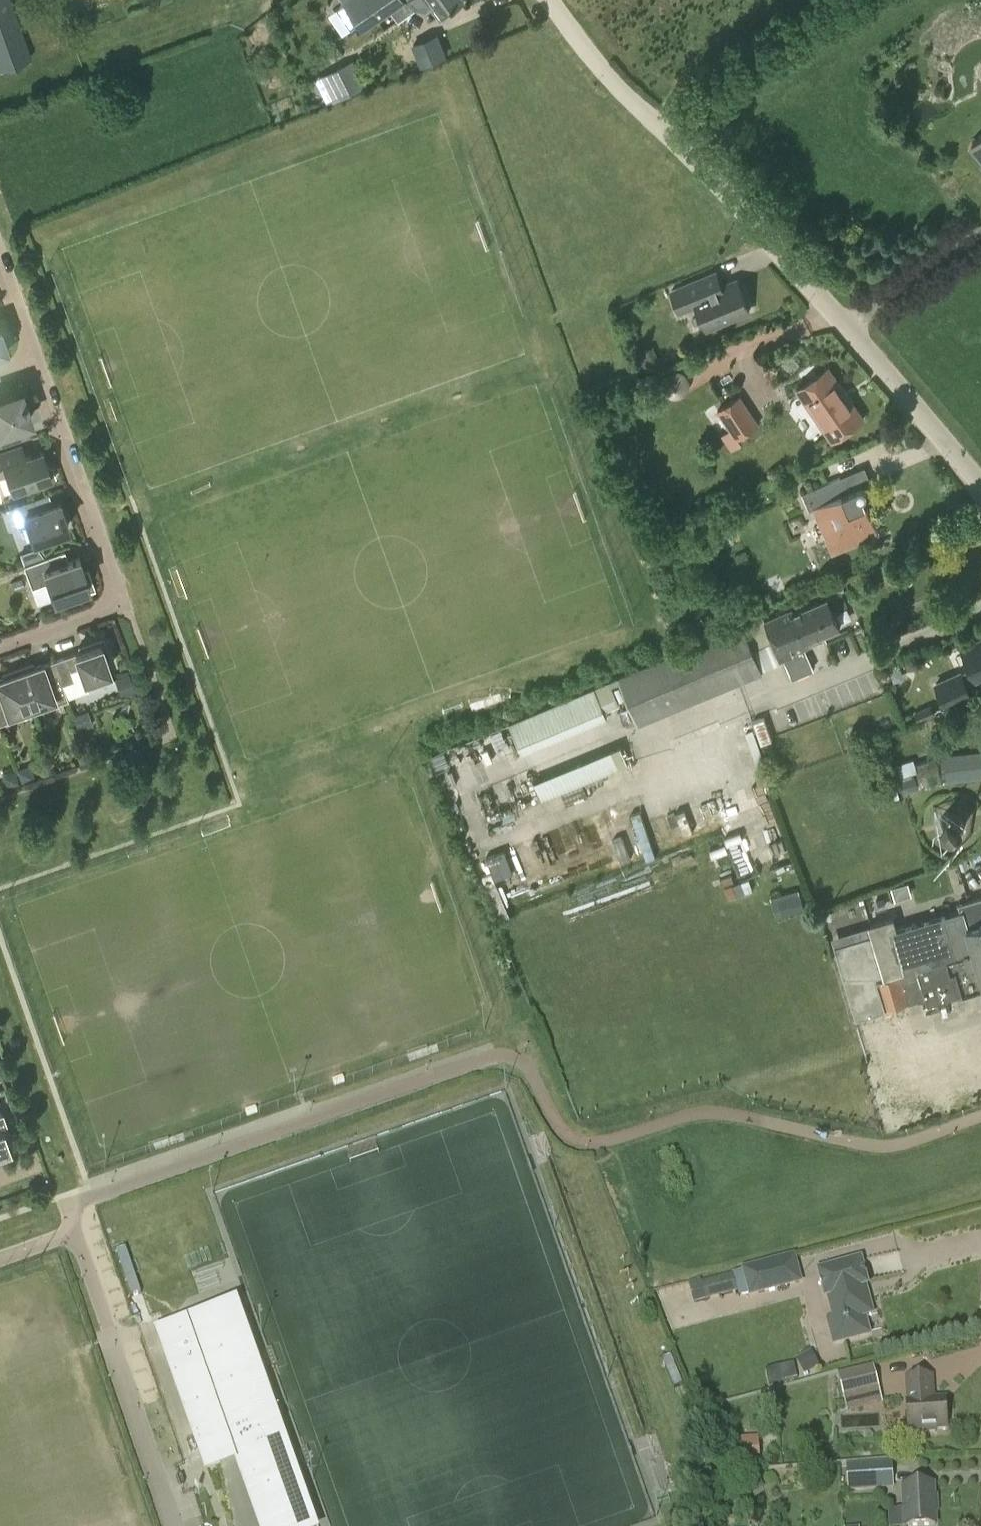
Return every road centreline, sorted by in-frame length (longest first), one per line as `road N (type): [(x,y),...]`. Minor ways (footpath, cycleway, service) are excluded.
road 1 (unclassified): [(980,484),(702,167),(621,91),(550,0)]
road 2 (residential): [(0,648),(103,612),(114,593),(35,359)]
road 3 (unclassified): [(173,1525),(110,1341)]

